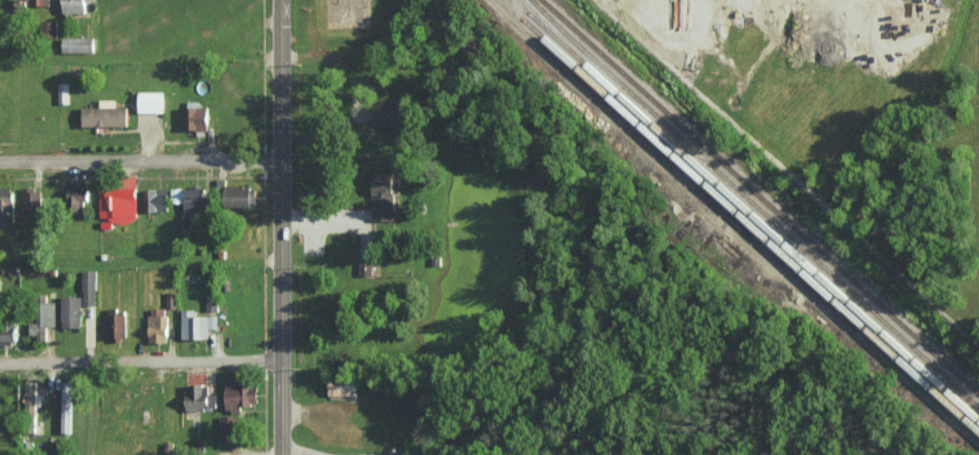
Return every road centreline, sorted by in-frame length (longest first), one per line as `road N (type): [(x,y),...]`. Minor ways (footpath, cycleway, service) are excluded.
road 1 (secondary): [(281,454),(283,0)]
road 2 (residential): [(280,359),(0,361)]
road 3 (residential): [(0,162),(279,160)]

